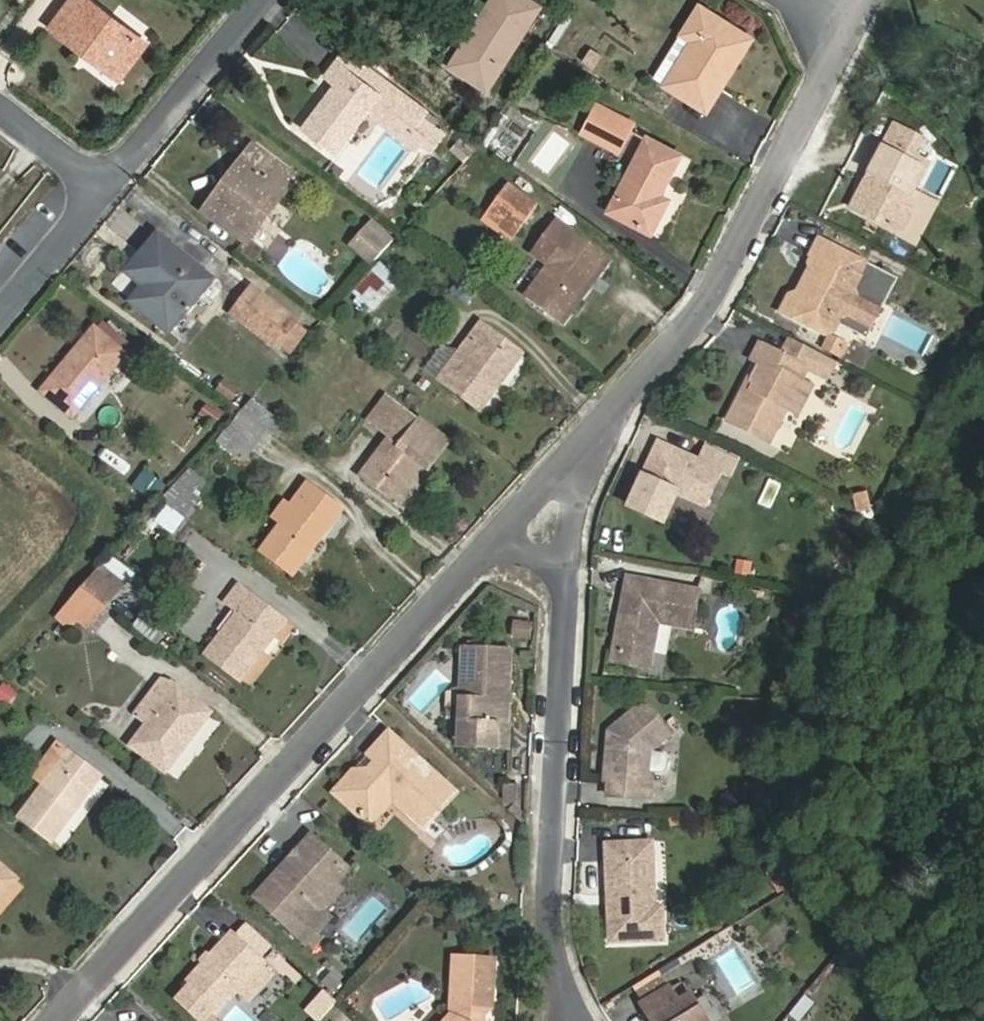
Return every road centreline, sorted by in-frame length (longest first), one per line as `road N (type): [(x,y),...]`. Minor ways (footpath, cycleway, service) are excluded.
road 1 (residential): [(54,1020),(607,422)]
road 2 (residential): [(572,1020),(554,972),(546,902),(575,518),(607,422)]
road 3 (residential): [(607,422),(711,294),(849,34)]
road 4 (residential): [(0,108),(101,187),(254,0)]

